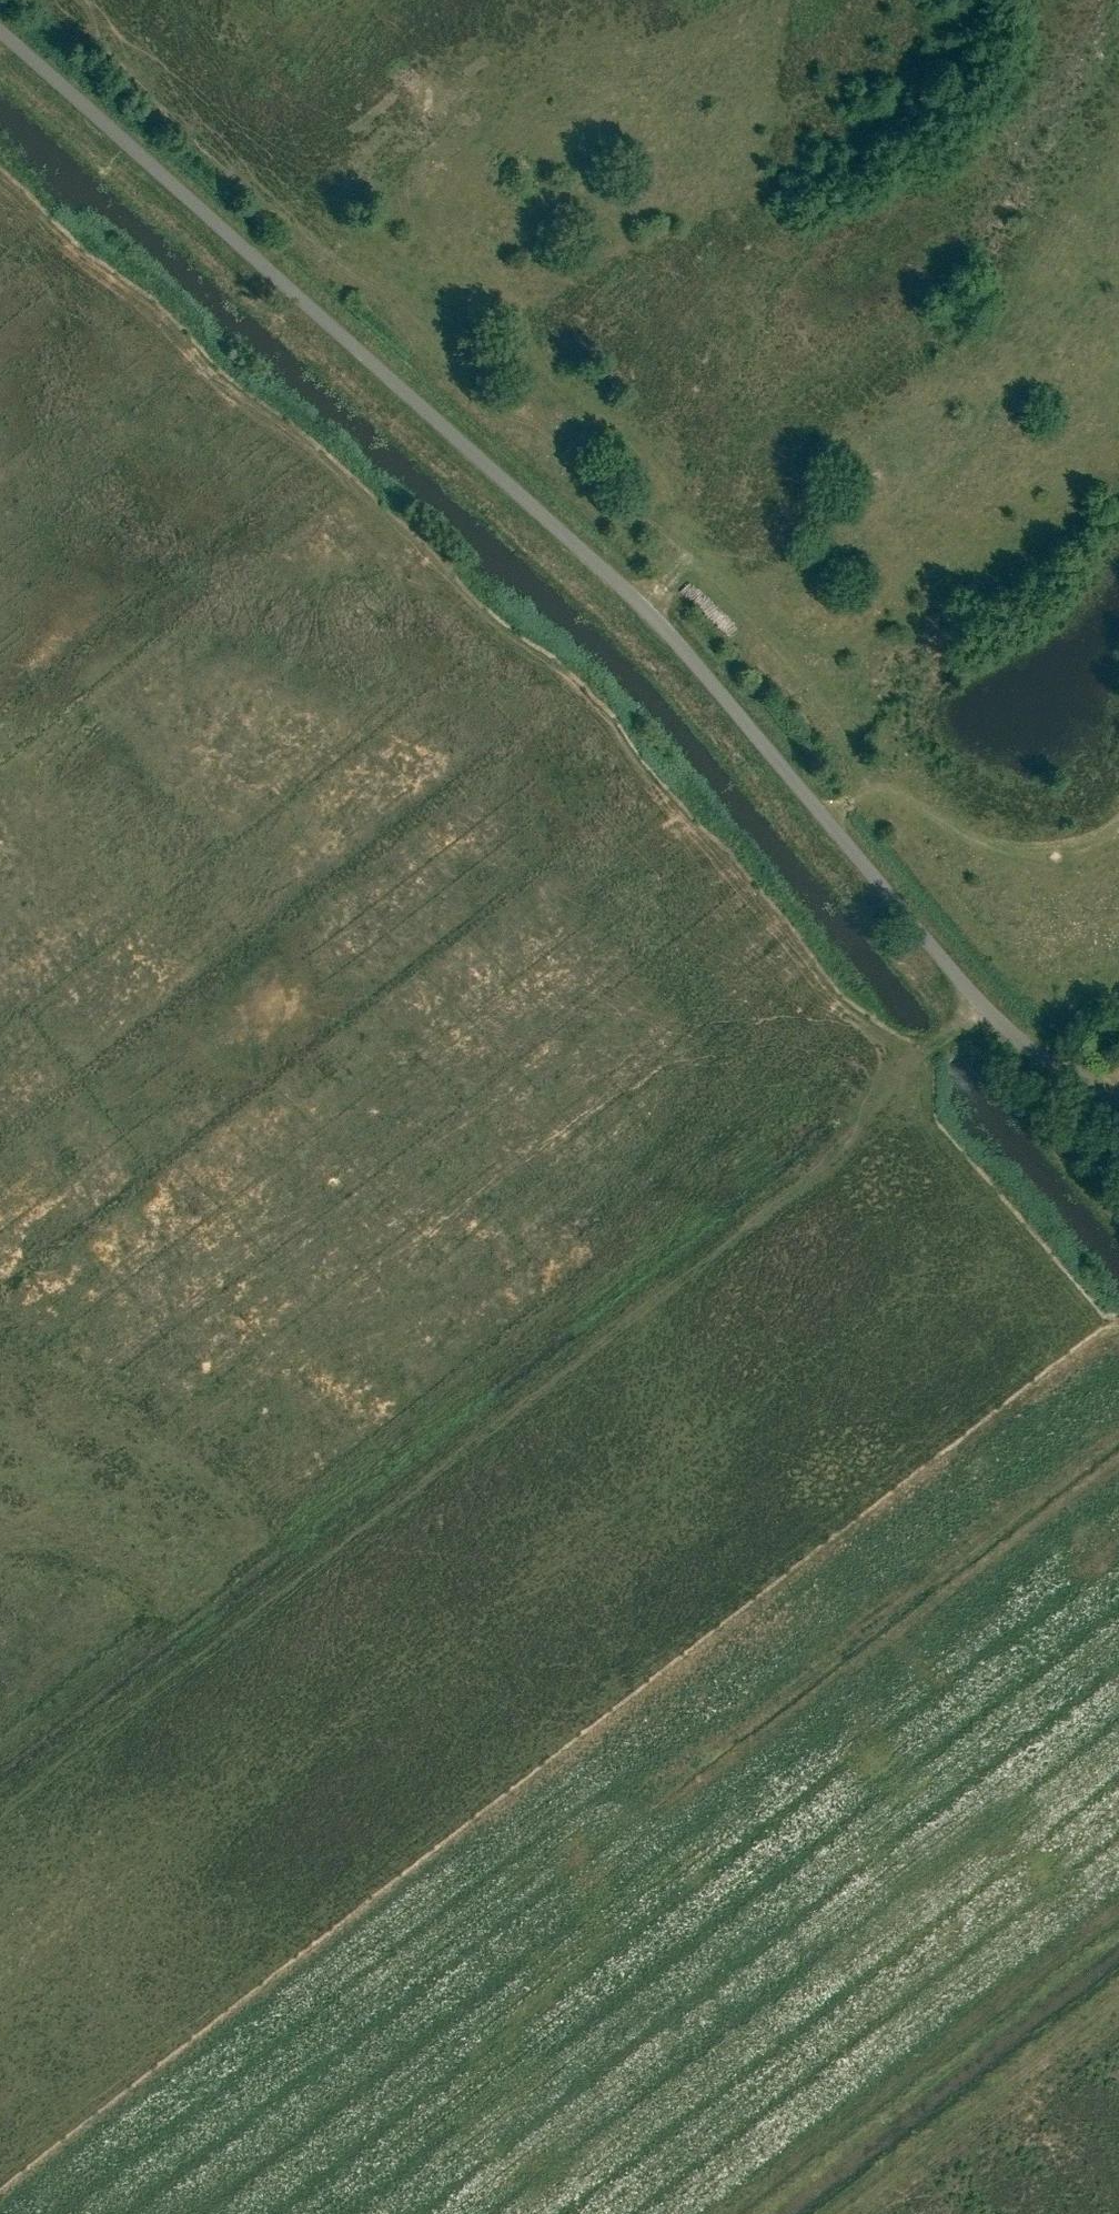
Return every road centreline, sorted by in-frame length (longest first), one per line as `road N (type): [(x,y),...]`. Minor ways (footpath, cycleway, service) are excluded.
road 1 (unclassified): [(1118,1099),(1074,1078),(1001,1026),(648,604),(451,441),(0,31)]
road 2 (track): [(749,2213),(1118,1924)]

